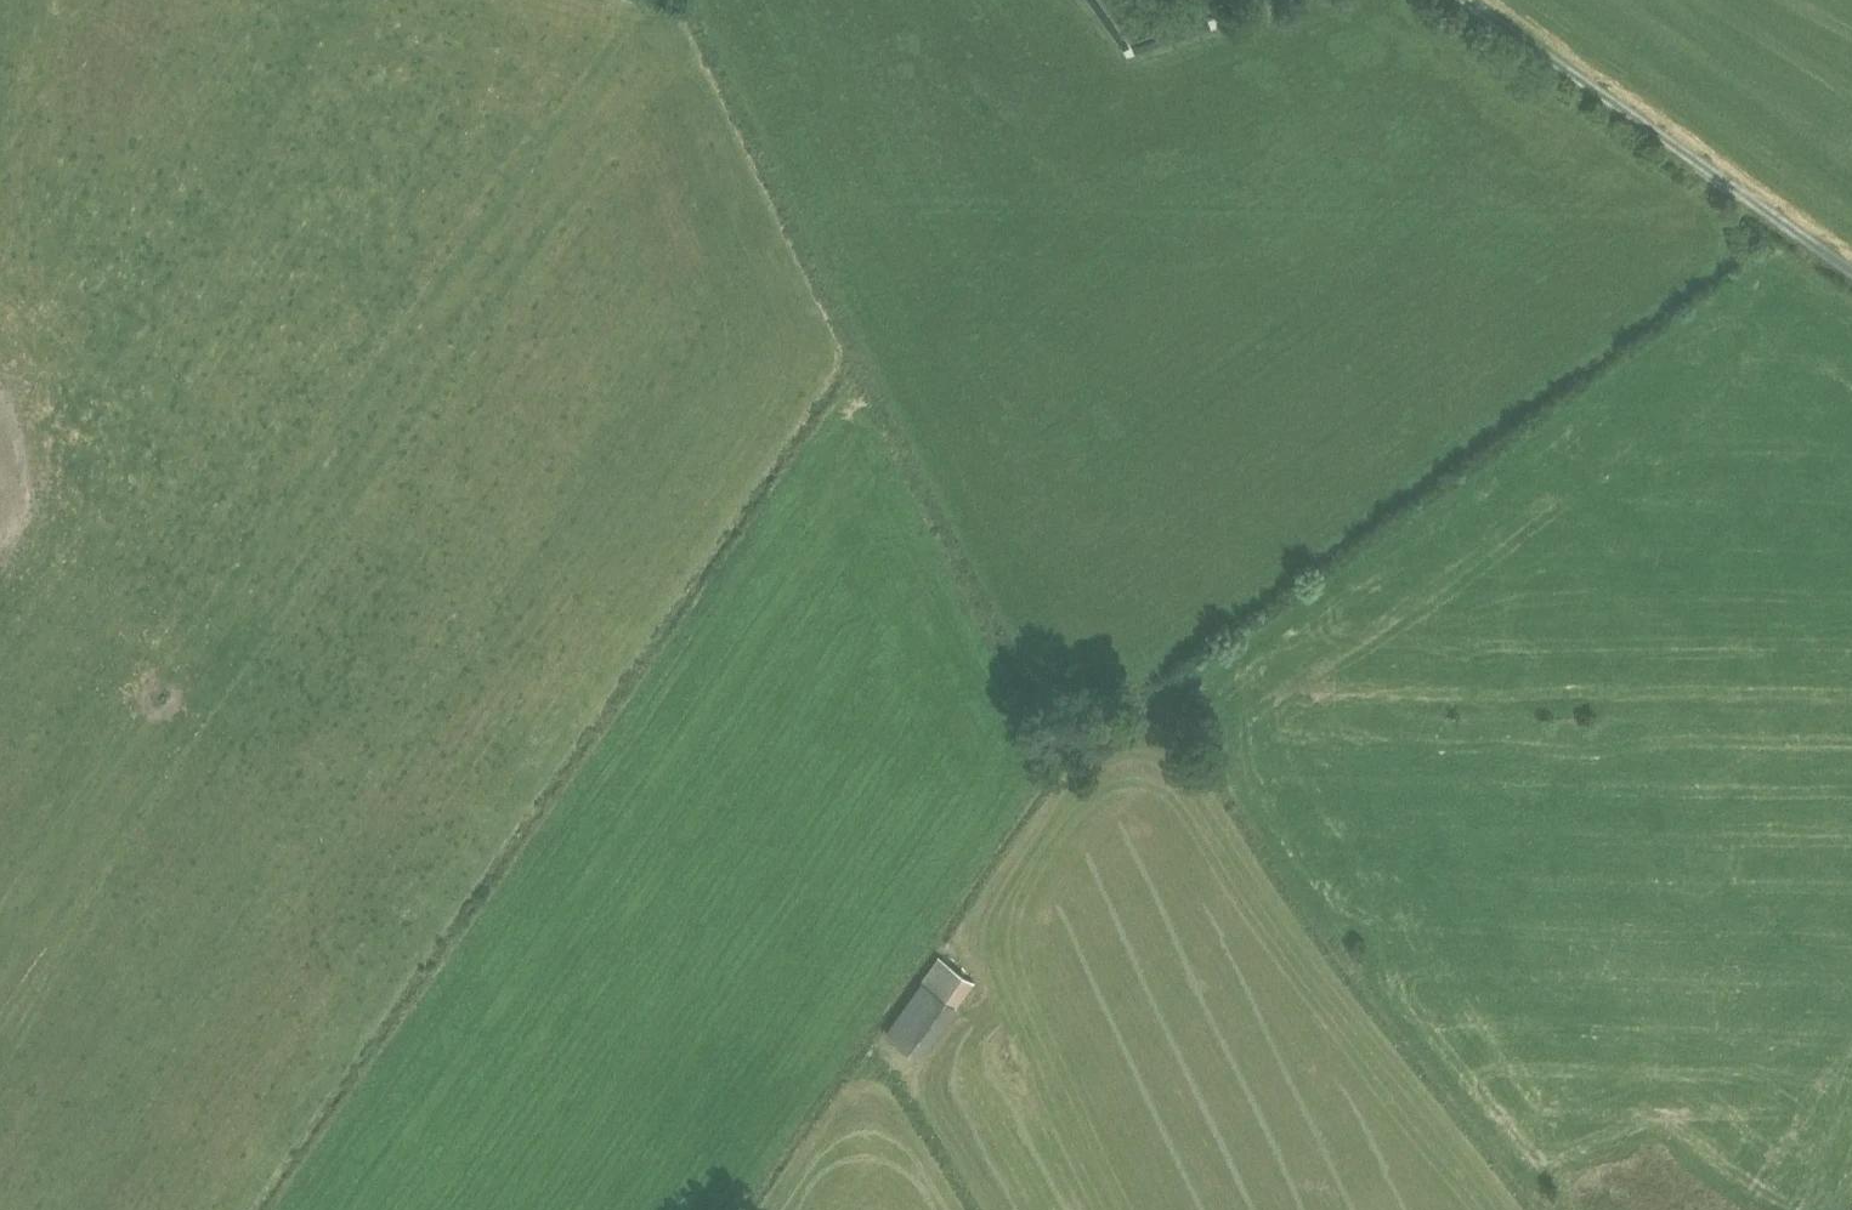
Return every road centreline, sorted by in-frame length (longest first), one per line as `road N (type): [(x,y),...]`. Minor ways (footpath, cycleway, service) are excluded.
road 1 (track): [(1851,275),(1459,0)]

